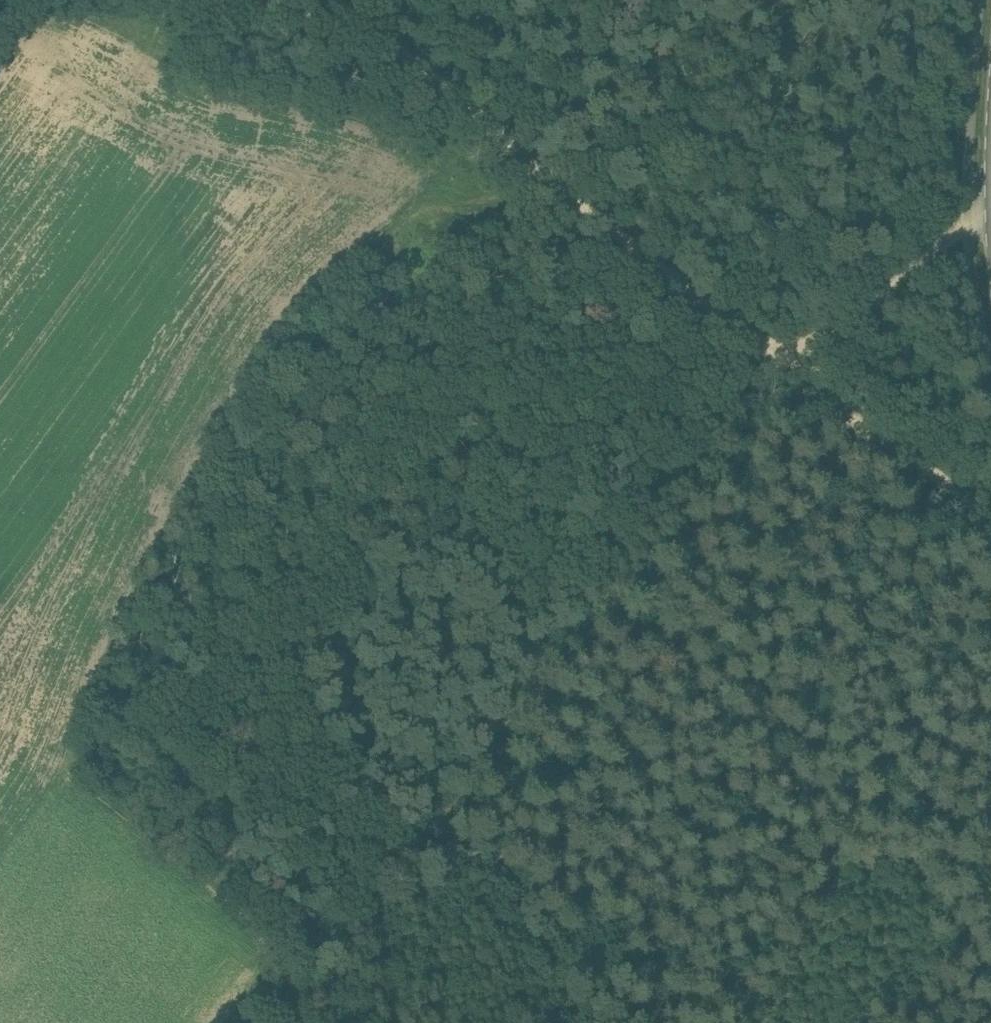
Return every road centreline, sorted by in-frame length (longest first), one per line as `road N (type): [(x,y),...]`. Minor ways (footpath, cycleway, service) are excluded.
road 1 (track): [(315,0),(366,12),(990,528)]

